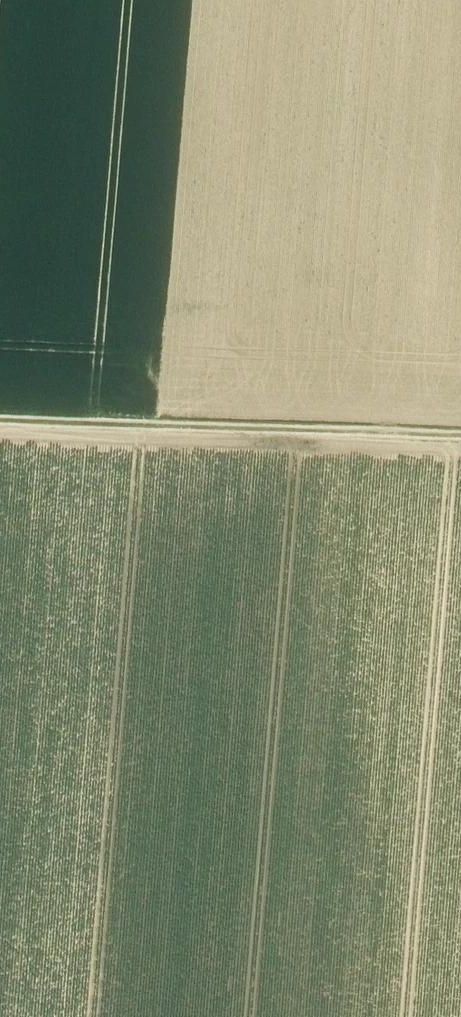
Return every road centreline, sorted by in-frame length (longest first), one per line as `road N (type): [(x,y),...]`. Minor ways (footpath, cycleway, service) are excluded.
road 1 (track): [(0,422),(460,439)]

